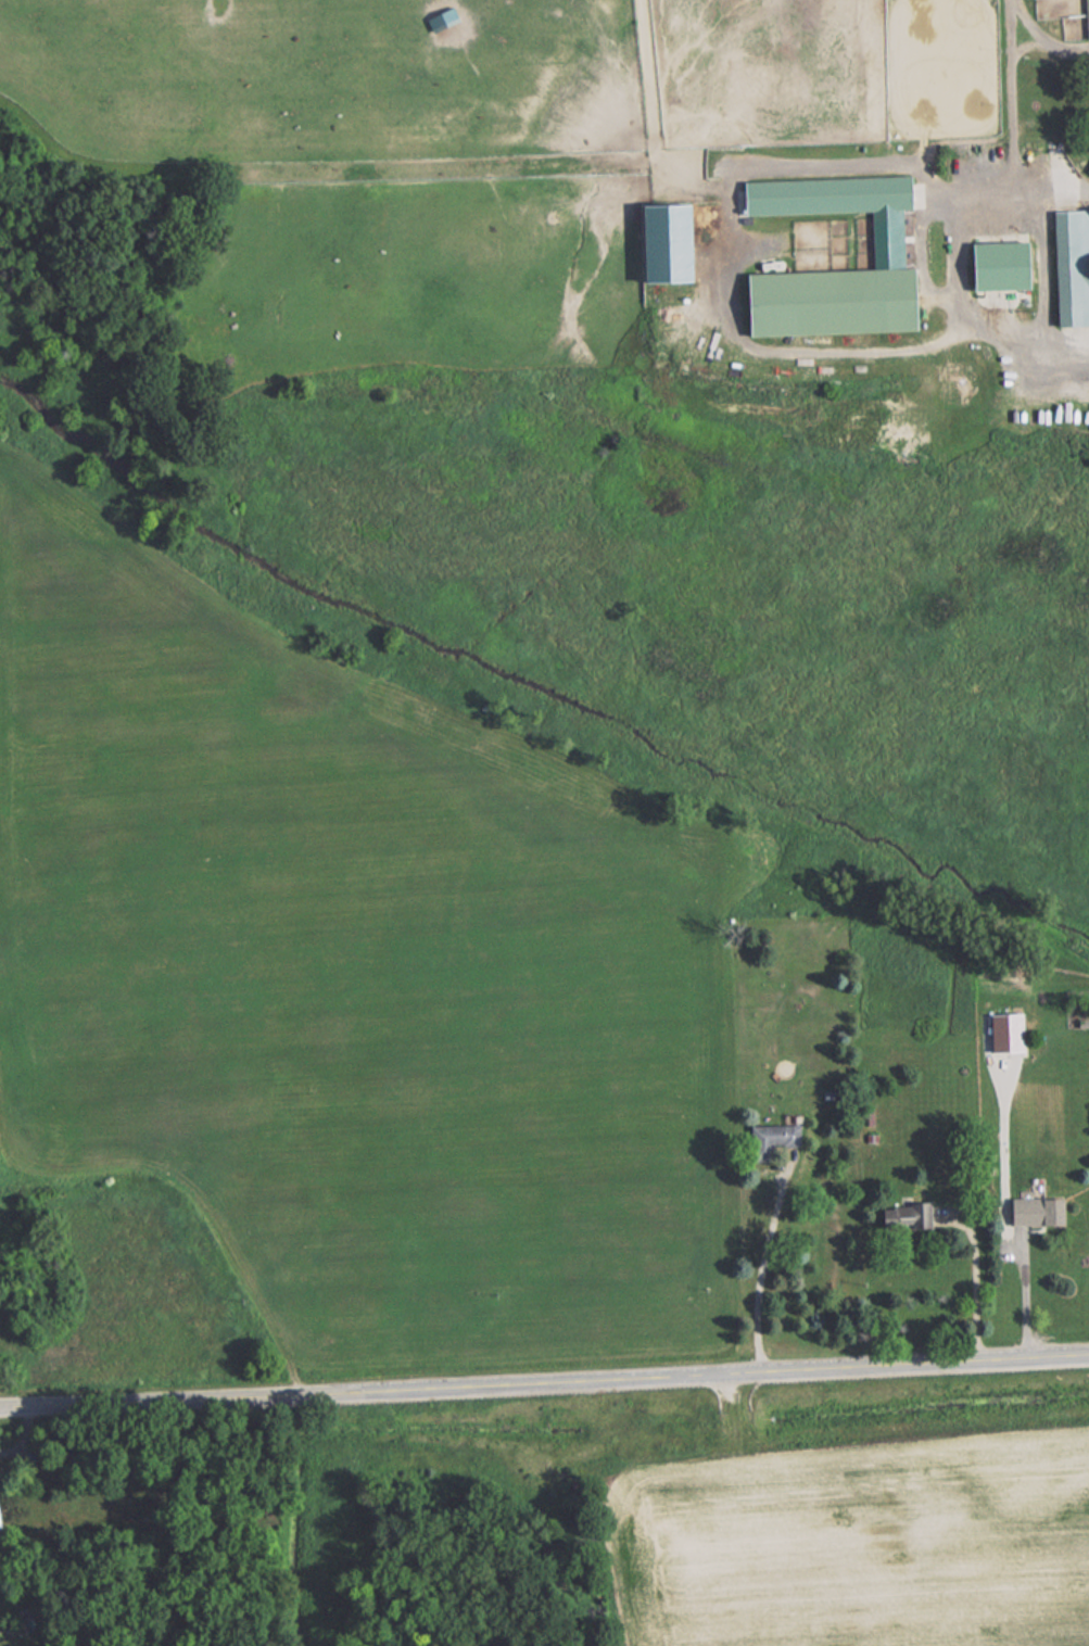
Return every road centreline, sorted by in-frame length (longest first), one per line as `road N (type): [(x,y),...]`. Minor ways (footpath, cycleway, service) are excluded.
road 1 (tertiary): [(0,1410),(1088,1355)]

